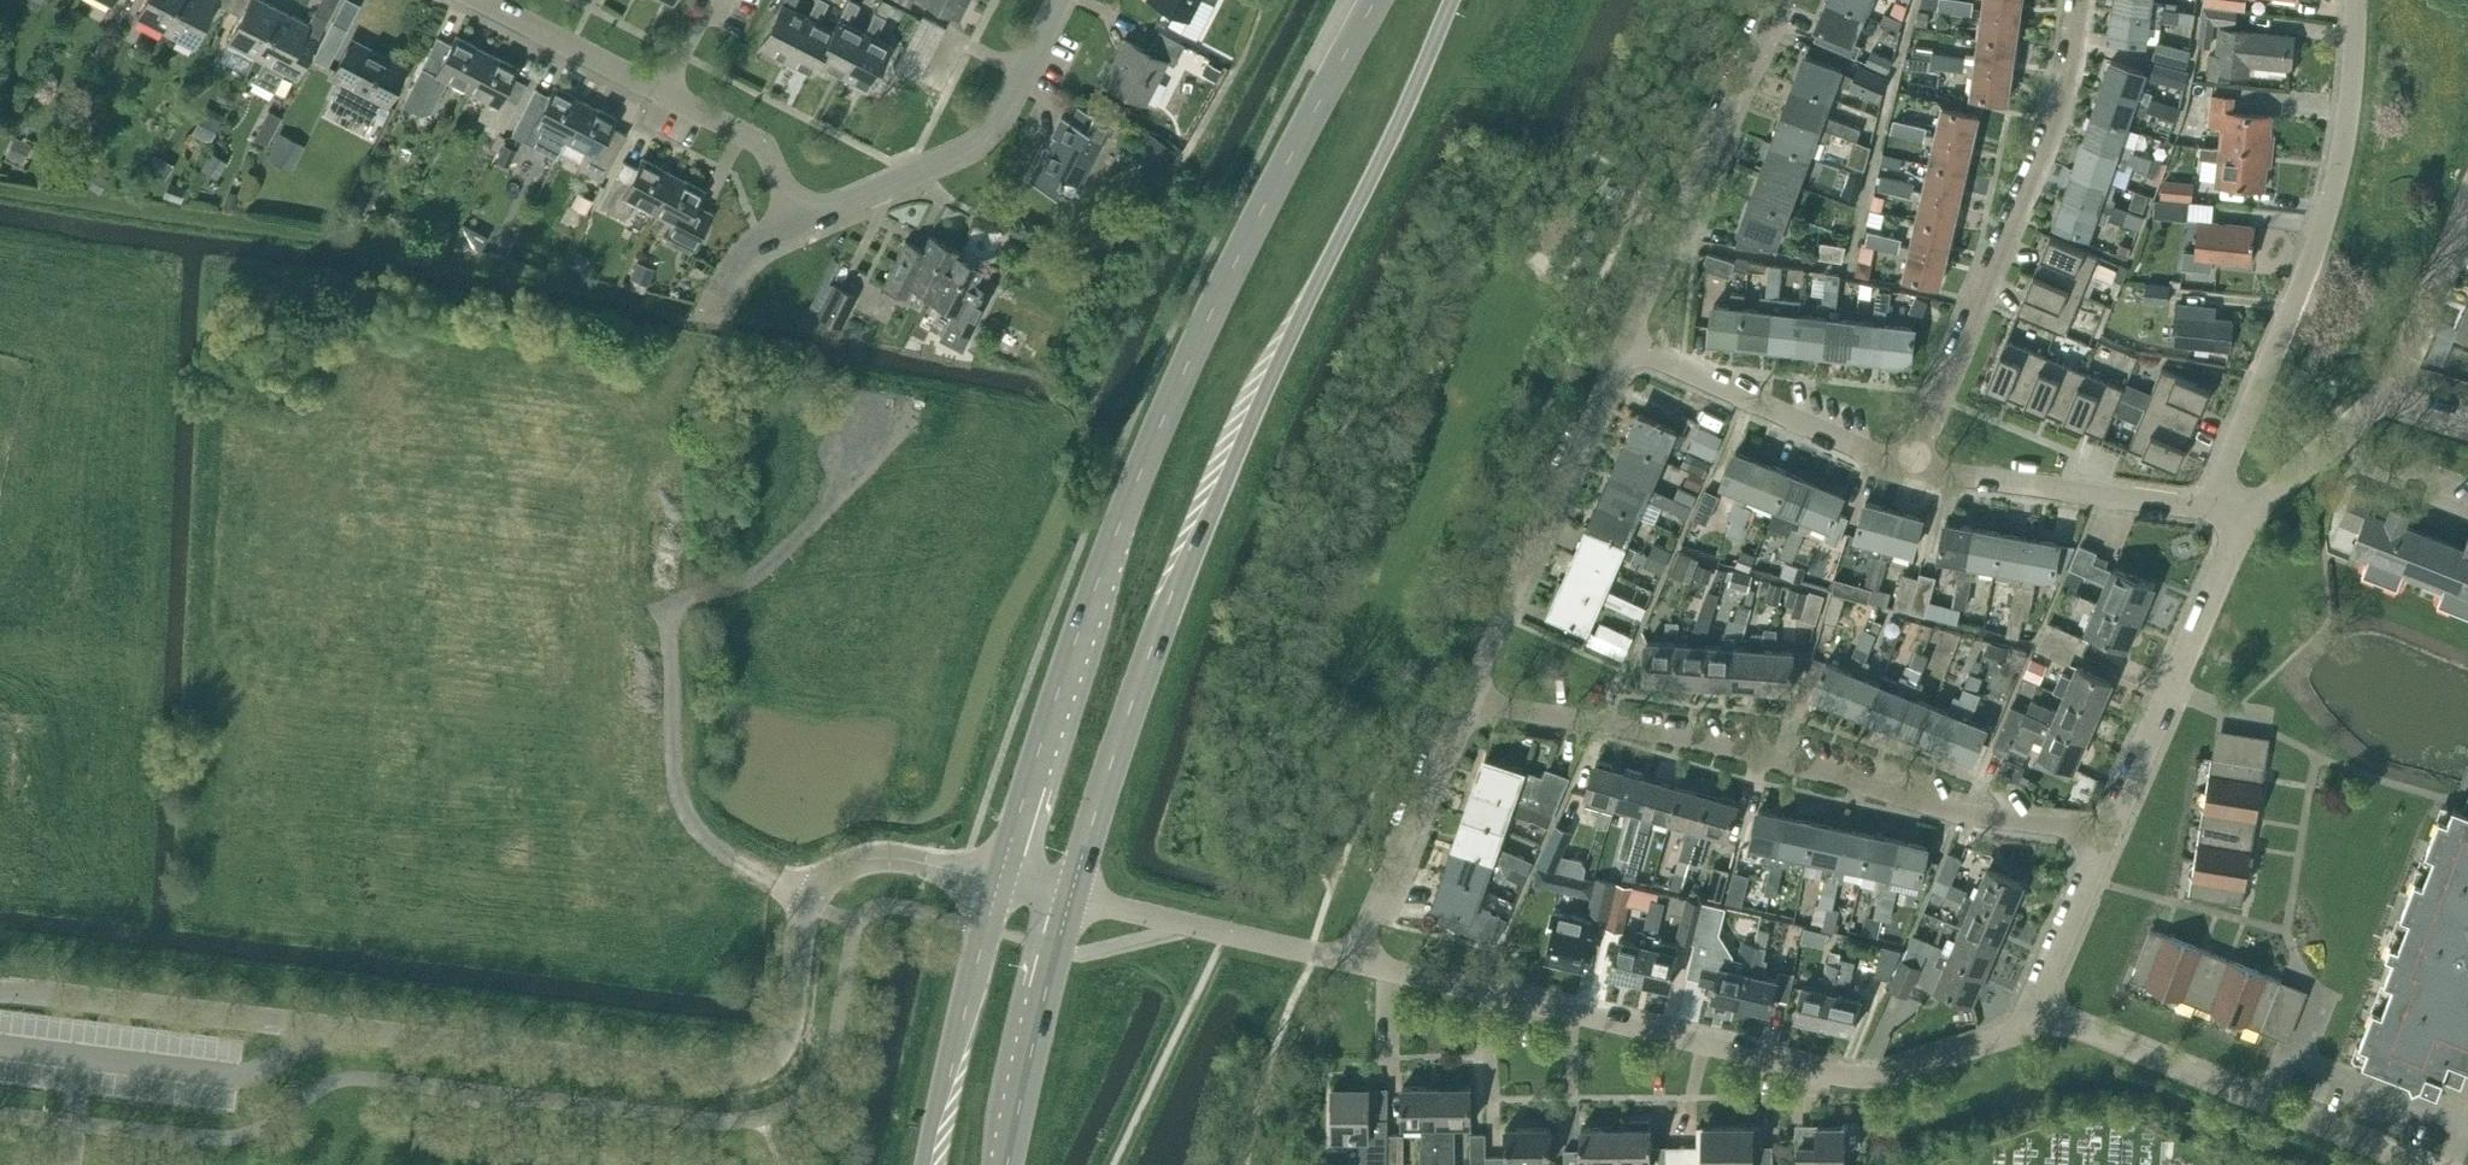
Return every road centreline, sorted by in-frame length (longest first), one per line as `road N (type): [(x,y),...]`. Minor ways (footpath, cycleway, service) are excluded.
road 1 (primary): [(1069,894),(1191,560),(1457,0)]
road 2 (primary): [(1378,0),(1227,281),(1136,488),(1000,877)]
road 3 (unclassified): [(2034,1015),(1867,1076),(1346,962)]
road 4 (residential): [(2104,840),(1472,690)]
road 5 (residential): [(2209,503),(2282,346),(2339,168),(2354,0)]
road 6 (residential): [(1904,477),(2058,120),(2084,0)]
road 7 (unclassified): [(327,1031),(718,1075),(753,1067),(791,1023)]
road 8 (unclassified): [(1472,690),(1627,342)]
road 9 (unclassified): [(1627,342),(1778,0)]
road 10 (residential): [(803,223),(981,142),(1062,0)]
road 11 (residential): [(2104,840),(2252,514)]
road 12 (unclassified): [(0,1047),(247,1077),(327,1031)]
road 13 (unclassified): [(1000,877),(908,857),(877,855),(842,866),(817,892),(804,927),(791,1023)]
road 14 (unclassified): [(327,1031),(0,989)]
road 15 (residential): [(1904,477),(1627,342)]
road 16 (residential): [(2209,503),(1904,477)]
road 17 (unclassified): [(1346,962),(1472,690)]
road 18 (primary): [(1000,877),(925,1164)]
road 19 (unclassified): [(1346,962),(1069,894)]
road 20 (primary): [(1006,1164),(1069,894)]
road 21 (unclassified): [(2268,1106),(2034,1015)]
road 22 (residential): [(2462,1124),(2295,1056),(2268,1106)]
road 23 (residential): [(675,100),(473,0)]
road 24 (residential): [(2386,394),(2467,195)]
road 25 (residential): [(2034,1015),(2104,840)]
road 26 (residential): [(803,223),(772,155),(675,100)]
road 27 (residential): [(2252,514),(2386,394)]
road 28 (unclassified): [(2416,1164),(2268,1106)]
road 29 (residential): [(719,315),(736,263),(803,223)]

